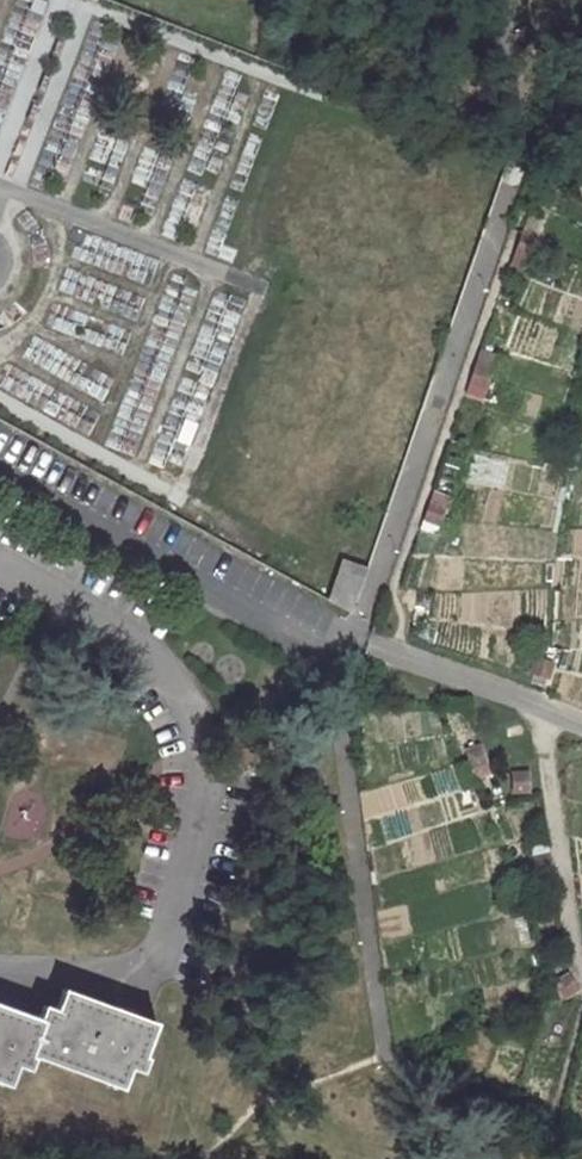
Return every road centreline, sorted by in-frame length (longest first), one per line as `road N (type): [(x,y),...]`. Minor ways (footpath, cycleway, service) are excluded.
road 1 (residential): [(0,570),(110,622),(176,682),(207,760),(168,934),(135,975),(0,970)]
road 2 (residential): [(0,464),(310,642),(366,642)]

